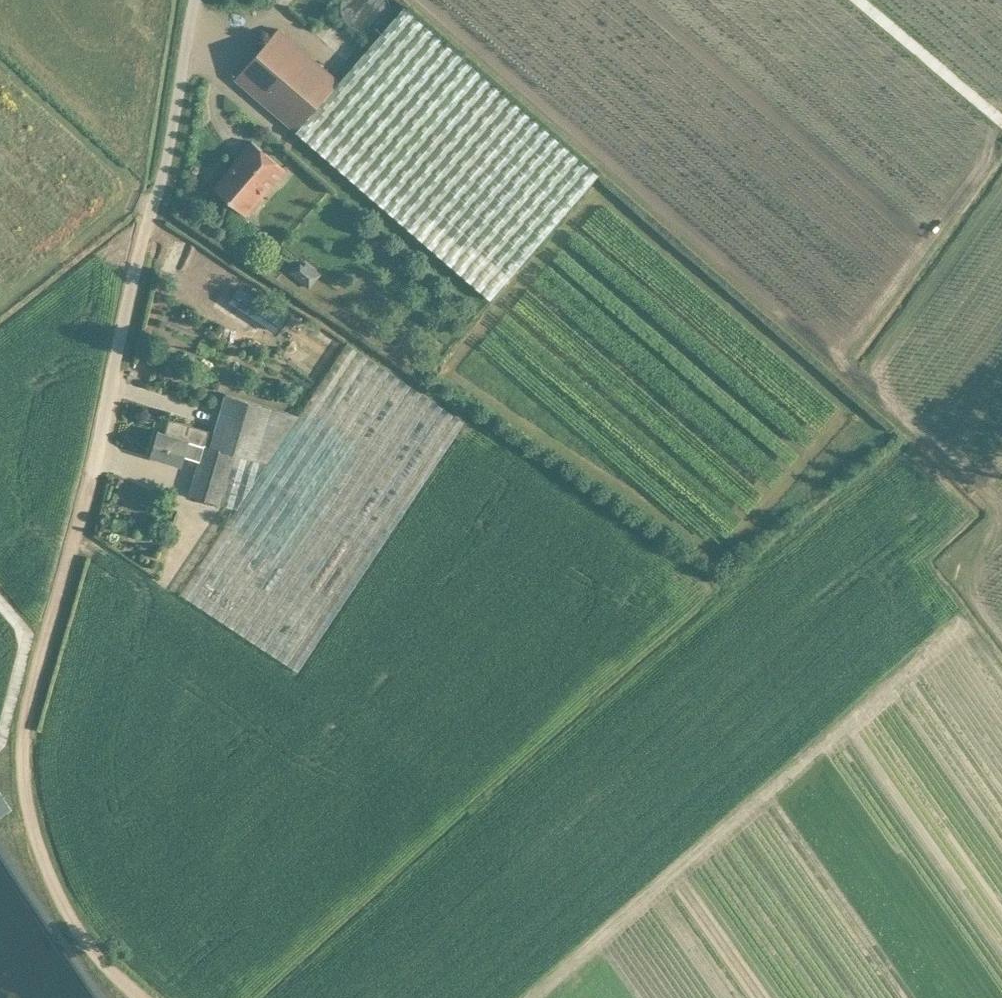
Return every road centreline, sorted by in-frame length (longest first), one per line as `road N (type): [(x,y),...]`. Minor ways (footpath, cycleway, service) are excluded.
road 1 (track): [(137,997),(69,904),(40,827),(35,735),(47,661),(104,474)]
road 2 (unclassified): [(104,474),(168,198),(203,0)]

